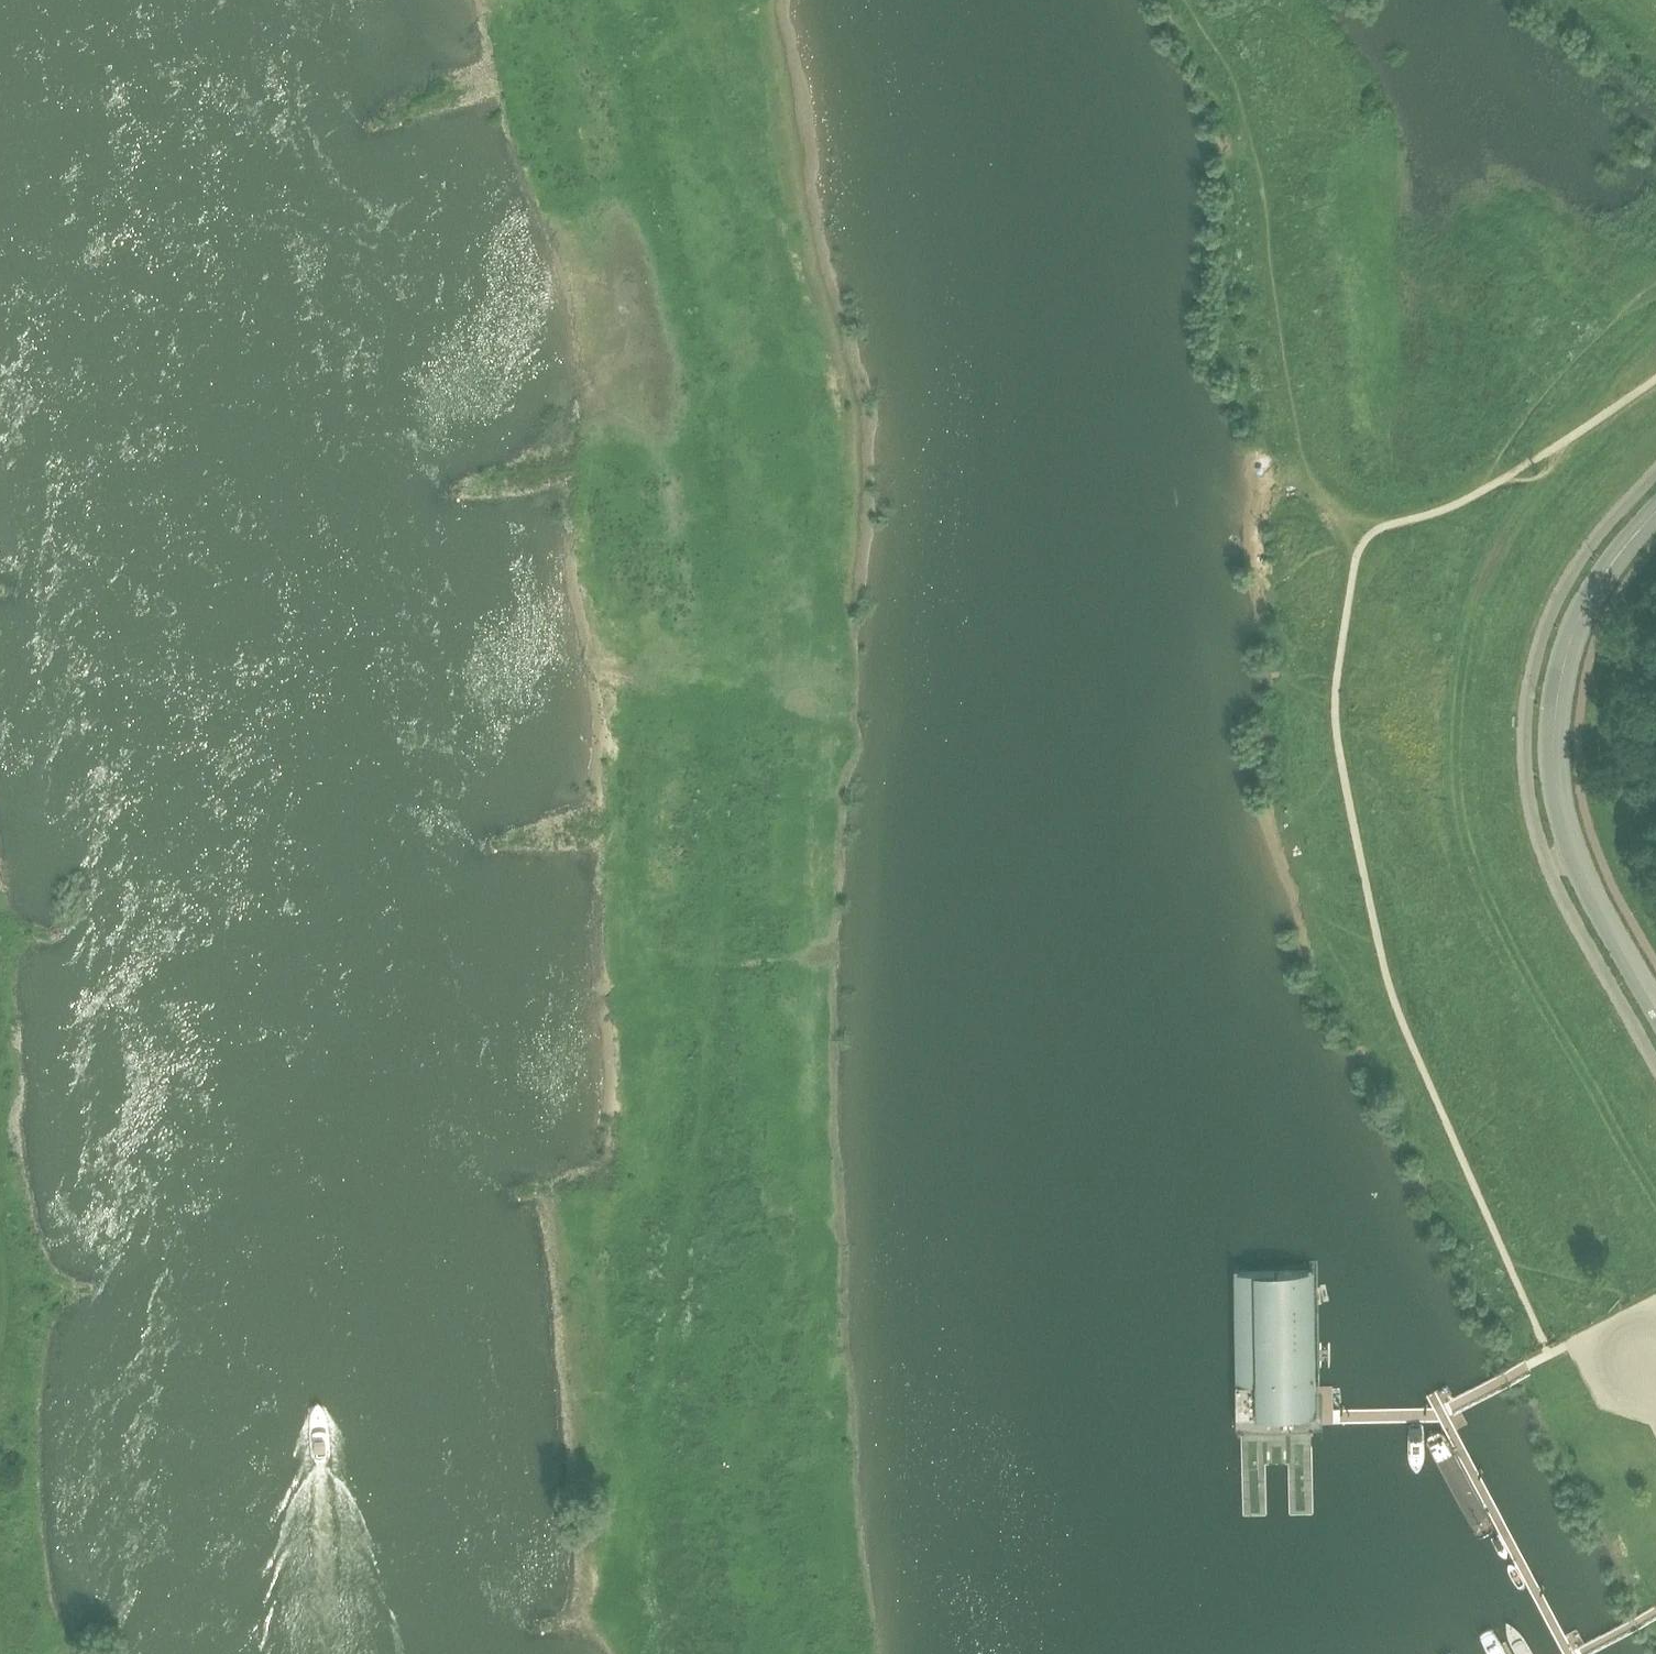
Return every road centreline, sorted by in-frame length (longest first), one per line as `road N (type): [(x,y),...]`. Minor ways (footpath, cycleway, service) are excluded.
road 1 (tertiary): [(1655,1007),(1576,860),(1554,758),(1571,639),(1600,581),(1655,512)]

